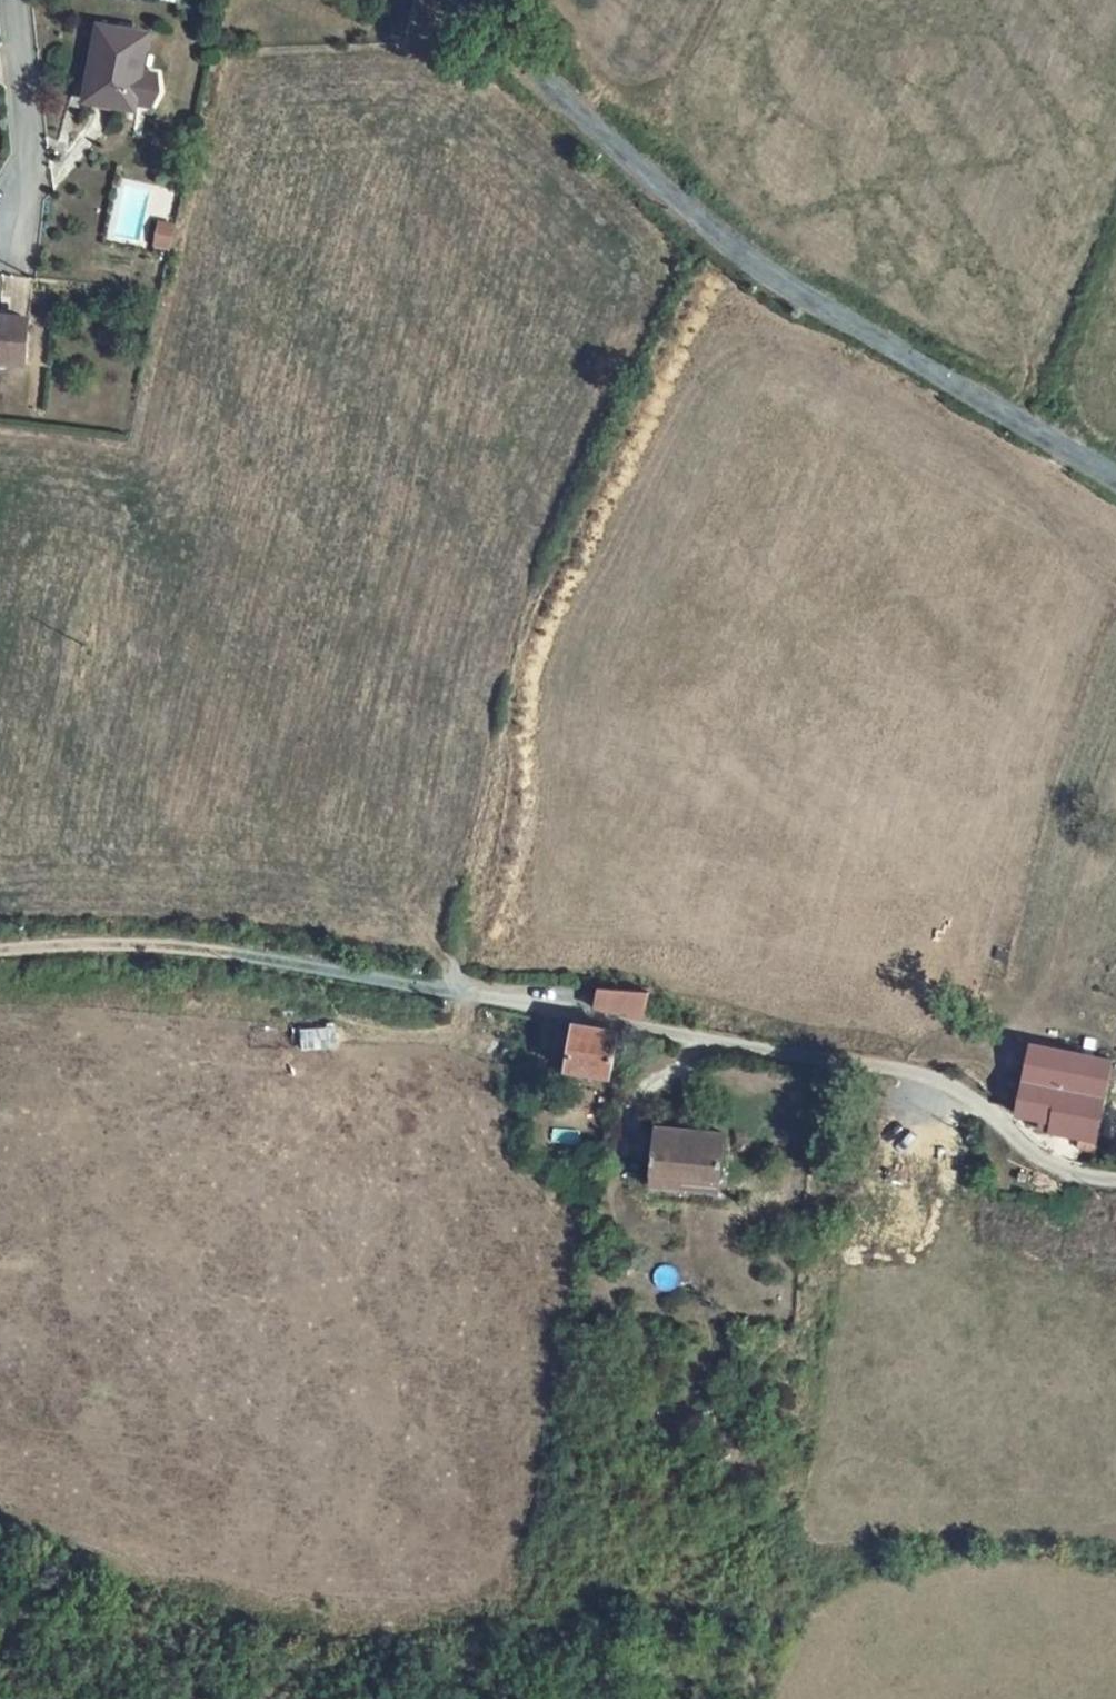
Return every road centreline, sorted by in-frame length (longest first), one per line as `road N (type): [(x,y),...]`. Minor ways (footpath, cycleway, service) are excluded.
road 1 (residential): [(454,0),(700,226),(789,289),(1115,481)]
road 2 (residential): [(1115,1187),(1037,1154),(967,1094),(898,1073),(693,1043),(560,1012)]
road 3 (track): [(0,960),(187,949),(560,1012)]

